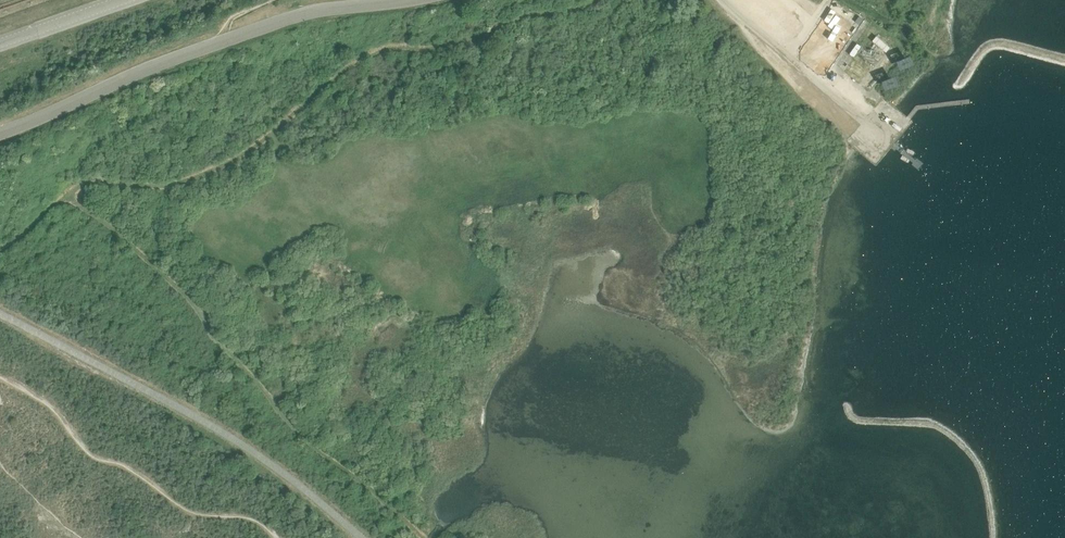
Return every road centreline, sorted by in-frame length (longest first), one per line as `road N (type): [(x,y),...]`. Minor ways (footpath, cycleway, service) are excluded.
road 1 (unclassified): [(0,134),(280,19),(415,0)]
road 2 (unclassified): [(0,43),(122,0)]

